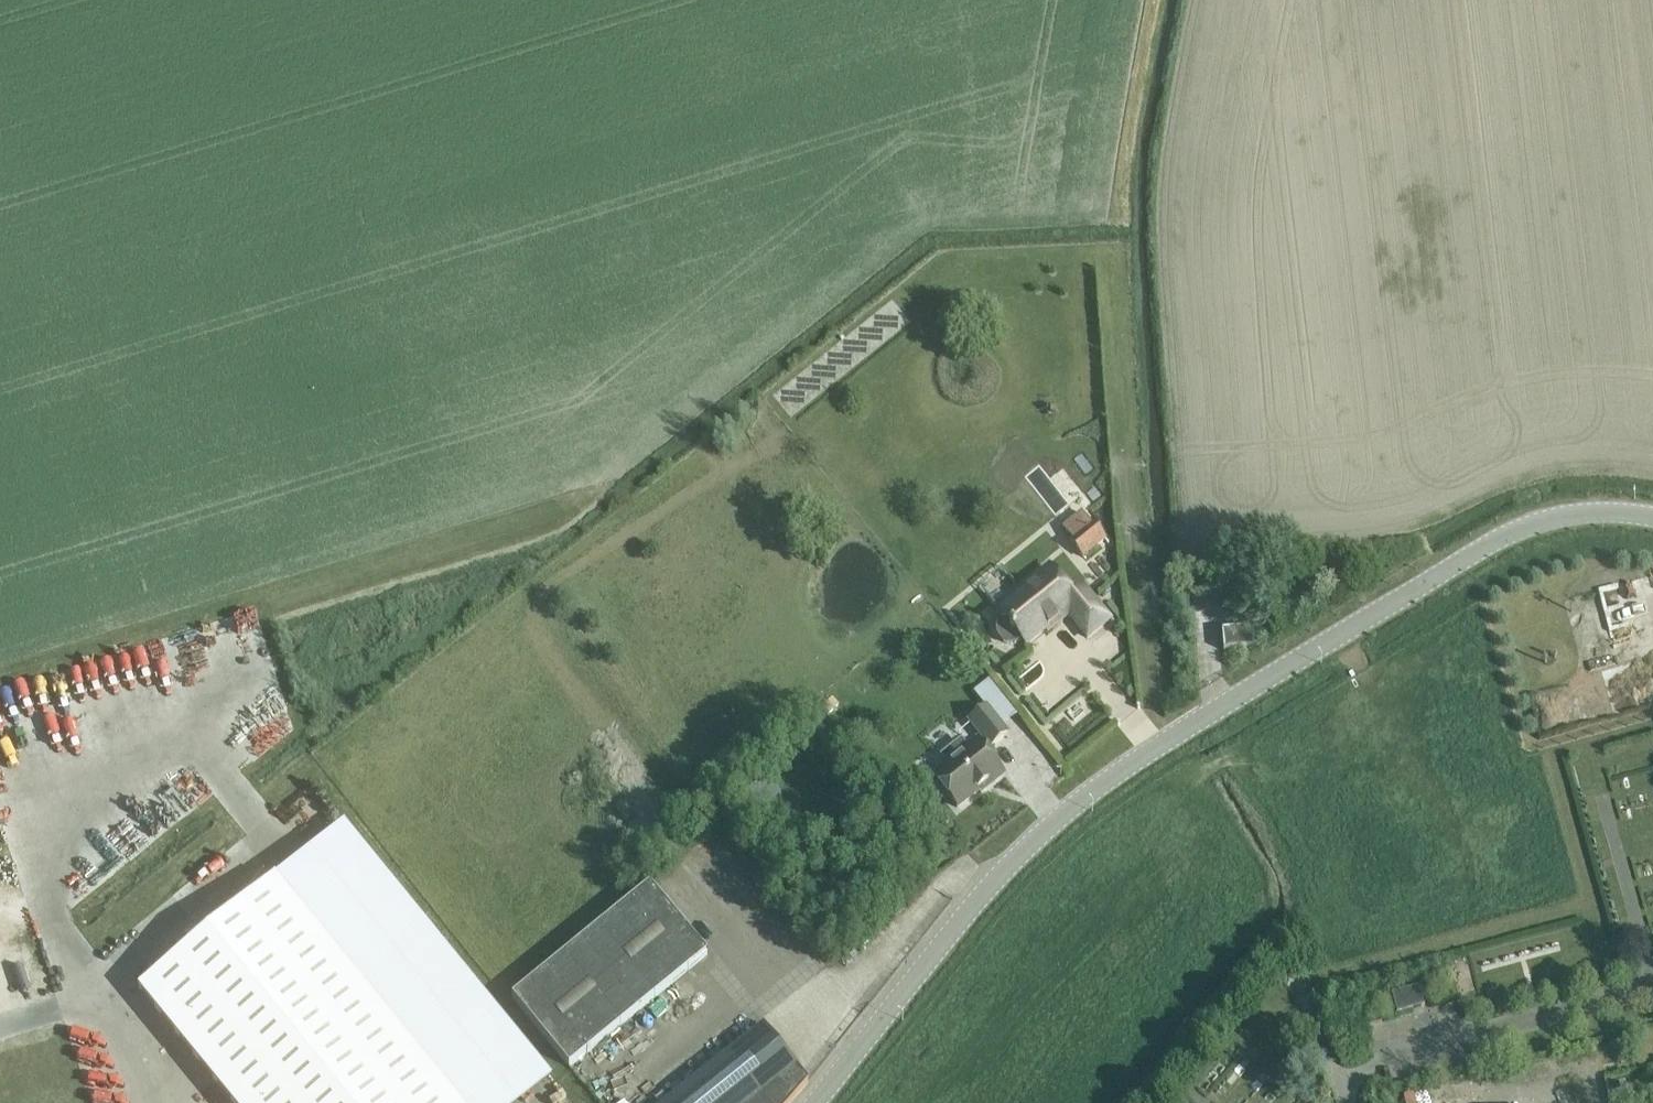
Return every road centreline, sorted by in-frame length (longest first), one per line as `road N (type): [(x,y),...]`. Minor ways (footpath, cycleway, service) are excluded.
road 1 (residential): [(817,1102),(985,890),(1048,824),(1140,755),(1519,524),(1583,509),(1652,515)]

